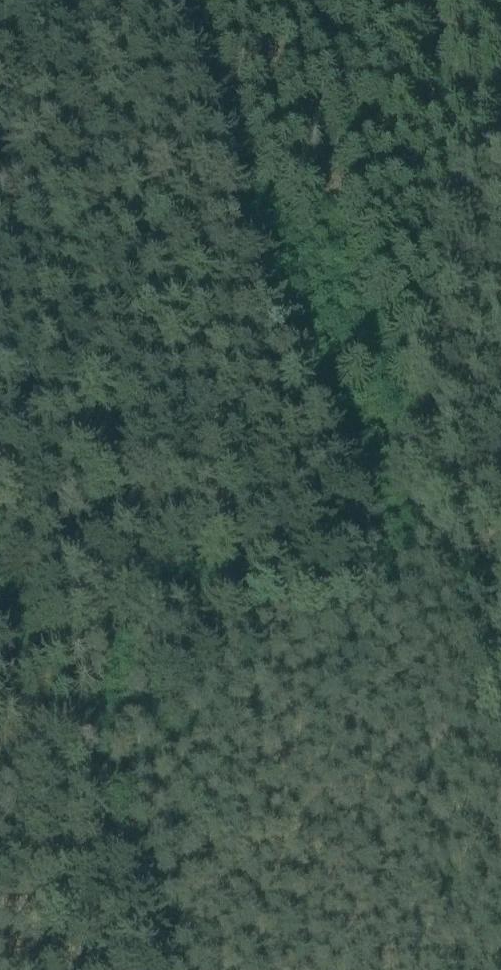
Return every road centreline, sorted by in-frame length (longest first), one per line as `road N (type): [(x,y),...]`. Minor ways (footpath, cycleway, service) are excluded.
road 1 (track): [(0,657),(500,457)]

